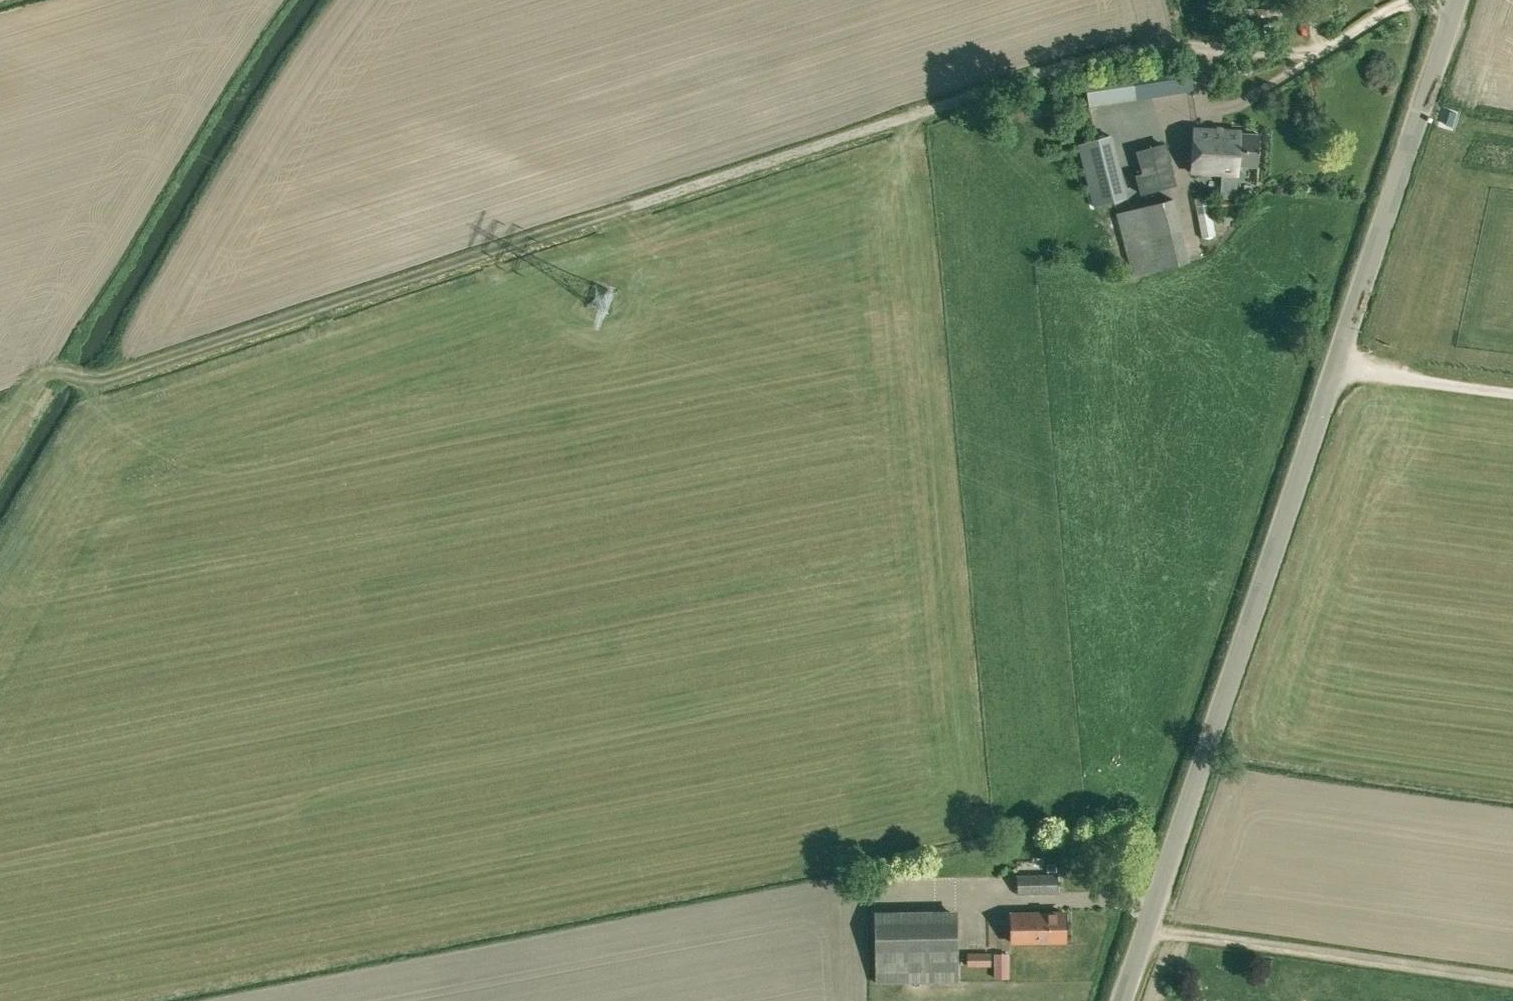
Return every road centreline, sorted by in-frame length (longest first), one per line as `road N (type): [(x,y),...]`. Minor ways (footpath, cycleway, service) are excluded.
road 1 (unclassified): [(1121,1000),(1455,0)]

